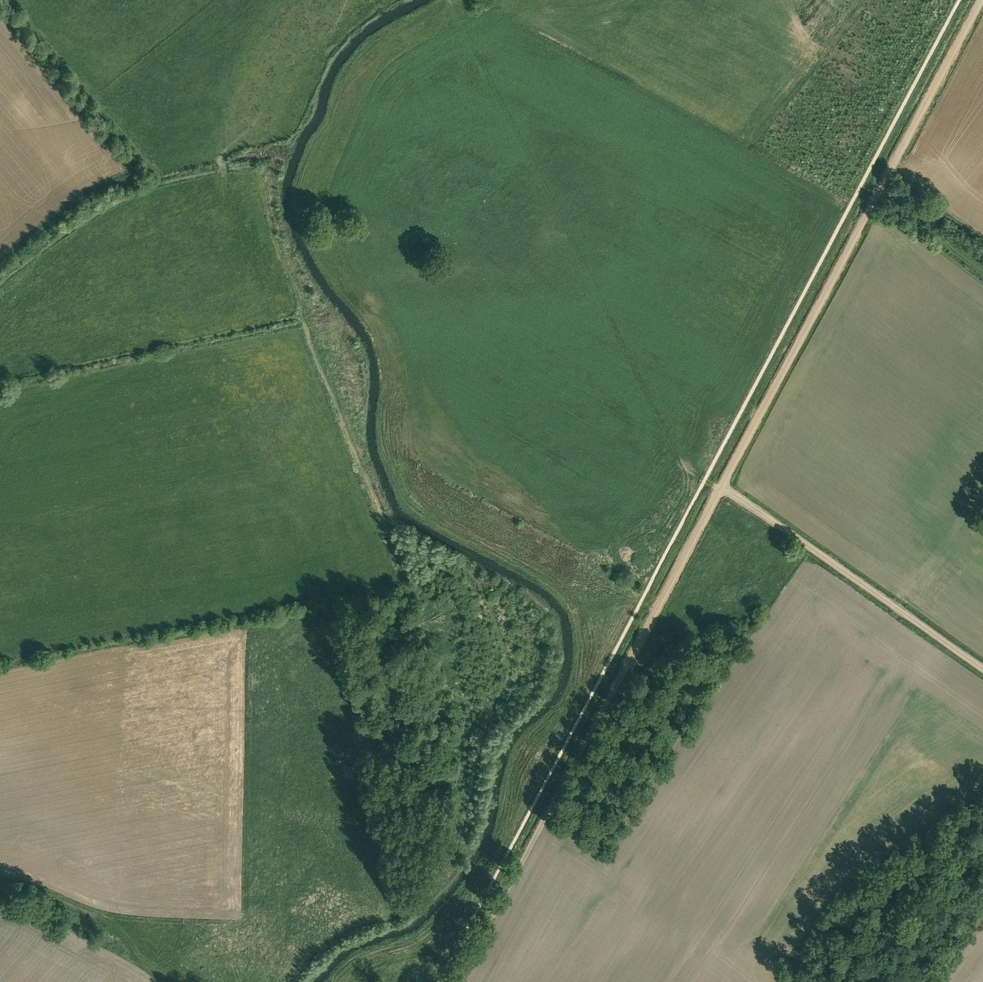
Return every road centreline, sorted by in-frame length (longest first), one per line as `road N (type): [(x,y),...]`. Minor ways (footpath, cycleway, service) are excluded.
road 1 (track): [(458,981),(980,0)]
road 2 (track): [(982,673),(722,487)]

